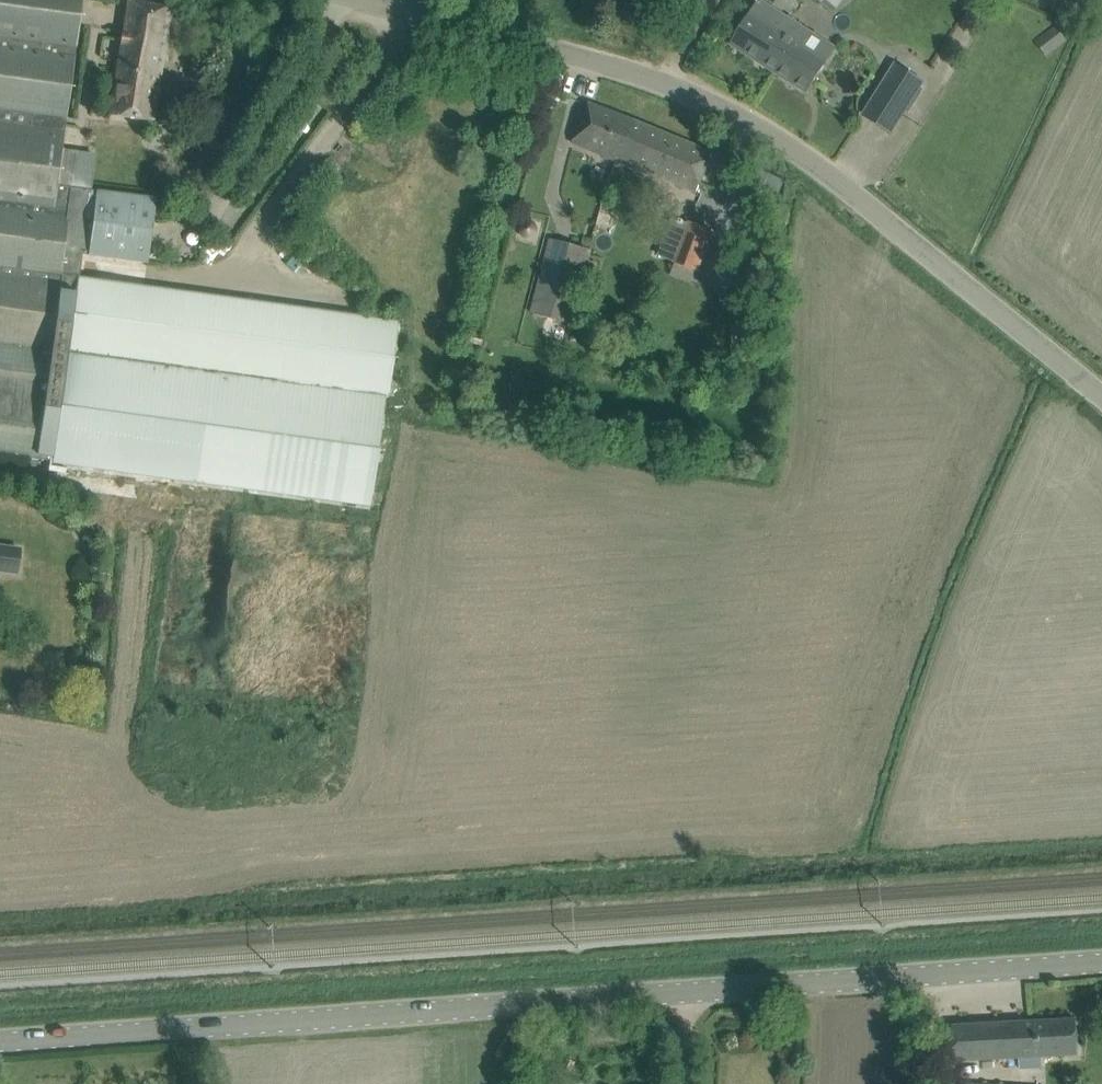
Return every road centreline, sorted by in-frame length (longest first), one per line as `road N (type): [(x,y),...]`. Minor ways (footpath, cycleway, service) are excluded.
road 1 (secondary): [(1101,962),(0,1041)]
road 2 (unclassified): [(355,0),(623,70),(769,132),(1101,397)]

